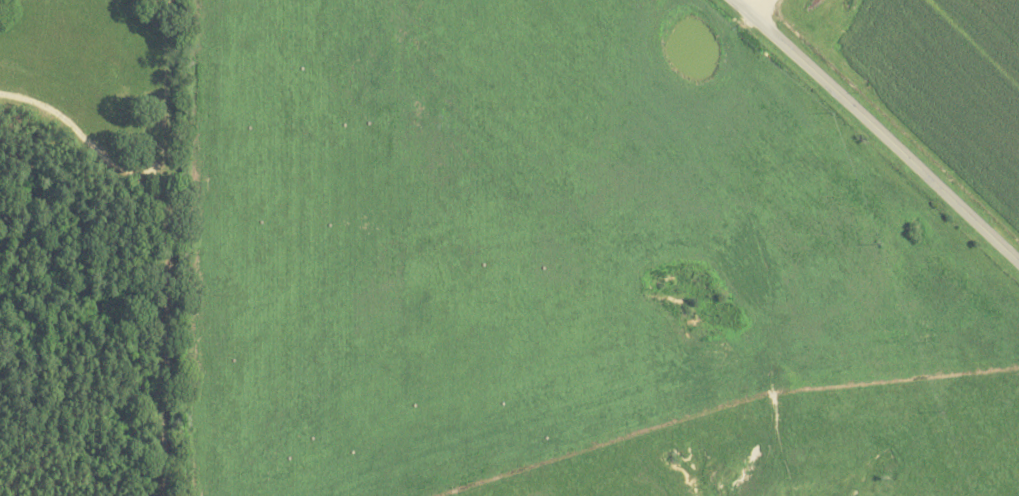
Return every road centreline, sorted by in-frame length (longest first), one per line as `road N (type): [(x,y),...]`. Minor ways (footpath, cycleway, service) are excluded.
road 1 (tertiary): [(1018,262),(735,0)]

